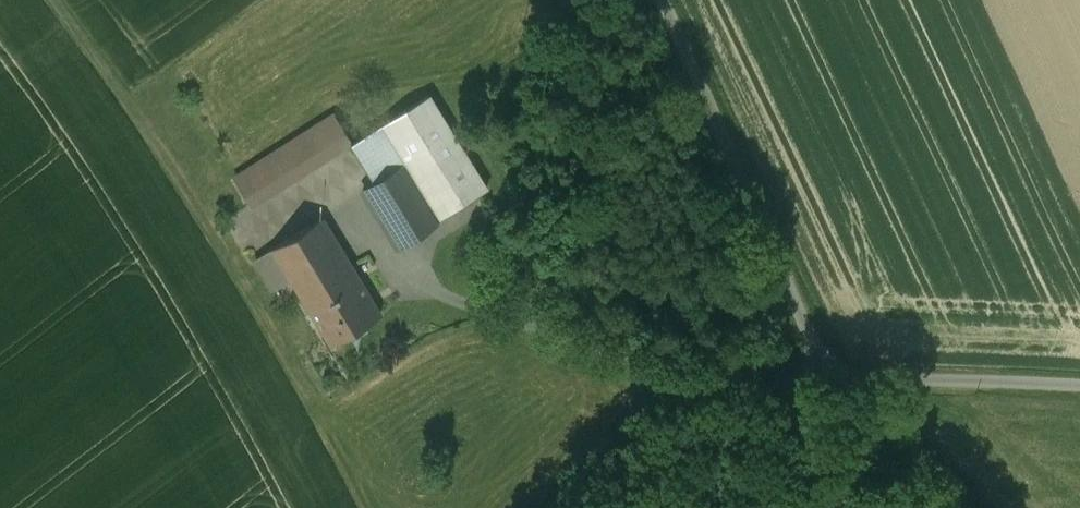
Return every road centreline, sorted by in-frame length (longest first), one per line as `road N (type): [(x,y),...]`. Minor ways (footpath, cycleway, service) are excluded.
road 1 (unclassified): [(659,0),(830,377)]
road 2 (unclassified): [(1079,384),(830,377)]

